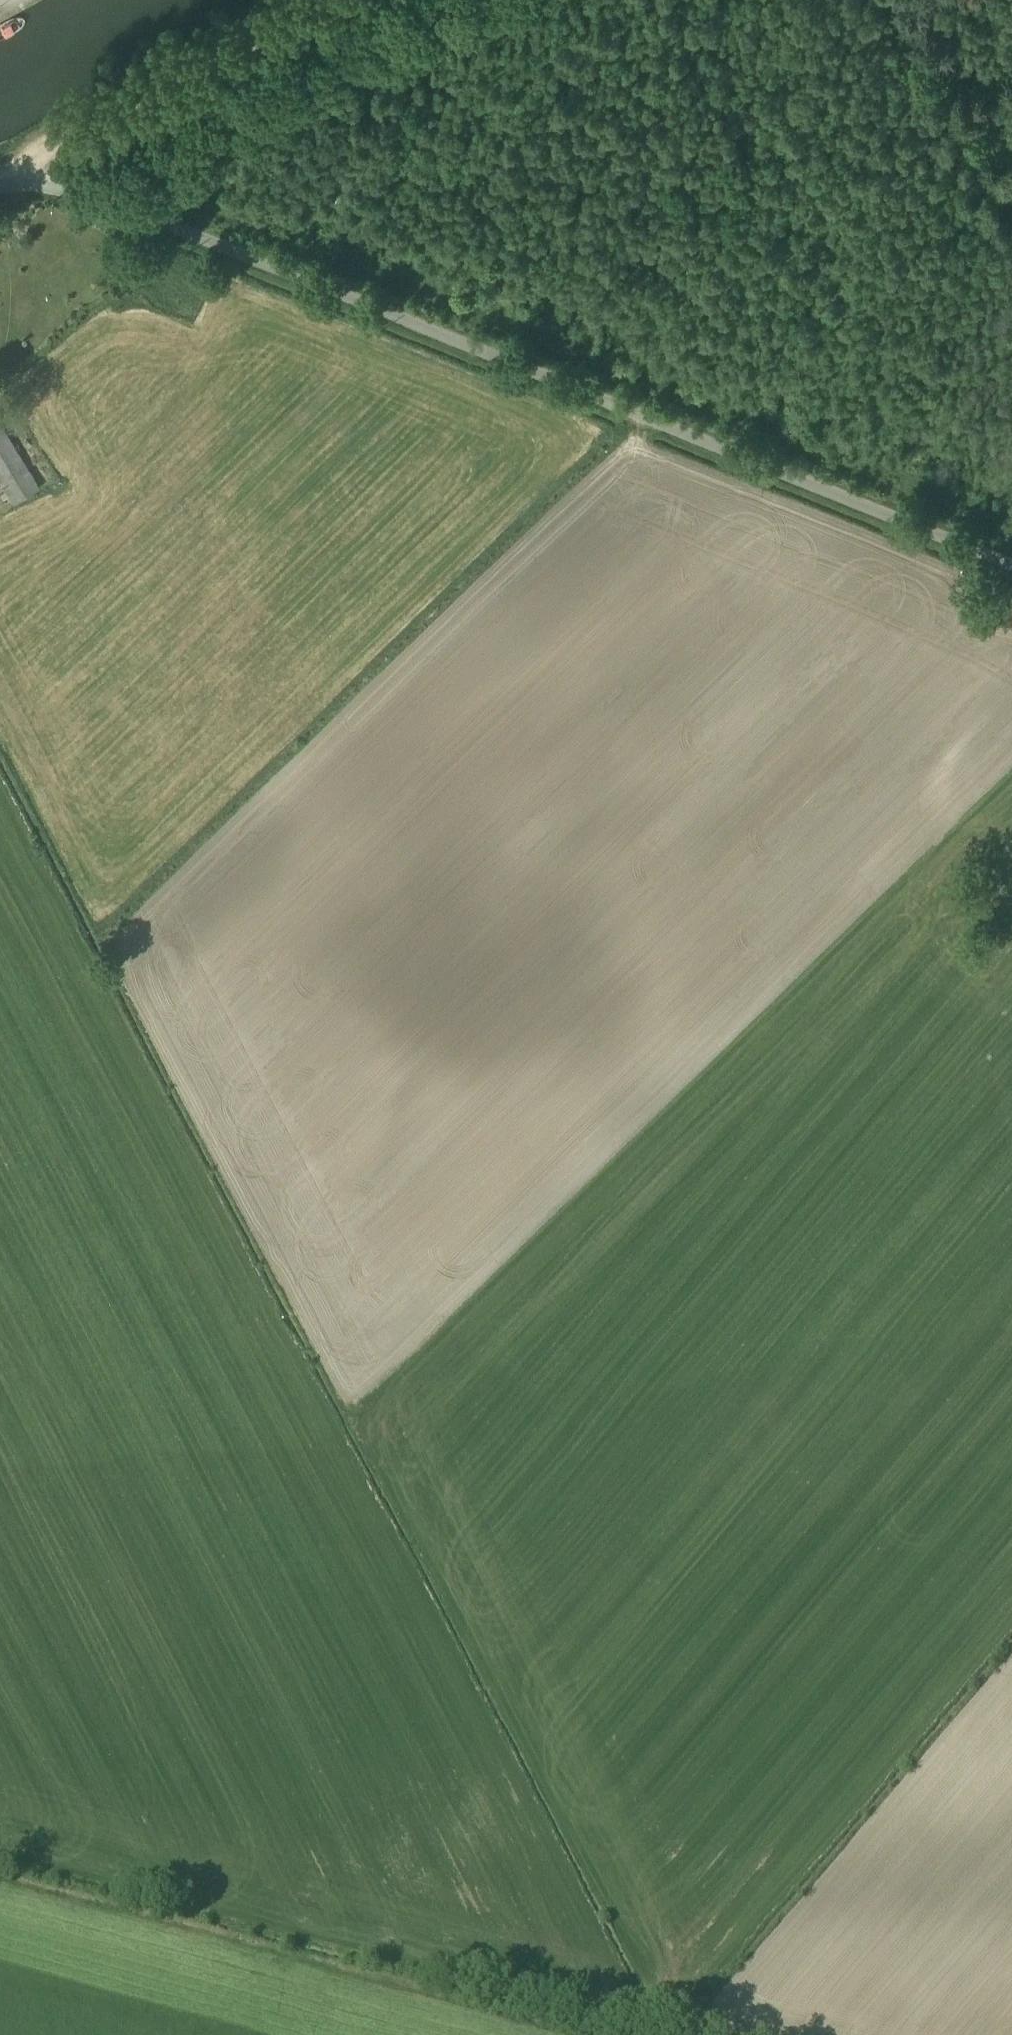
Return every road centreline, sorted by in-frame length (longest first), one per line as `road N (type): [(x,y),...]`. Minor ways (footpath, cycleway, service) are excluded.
road 1 (unclassified): [(0,187),(83,197),(1011,566)]
road 2 (track): [(0,179),(324,0)]

